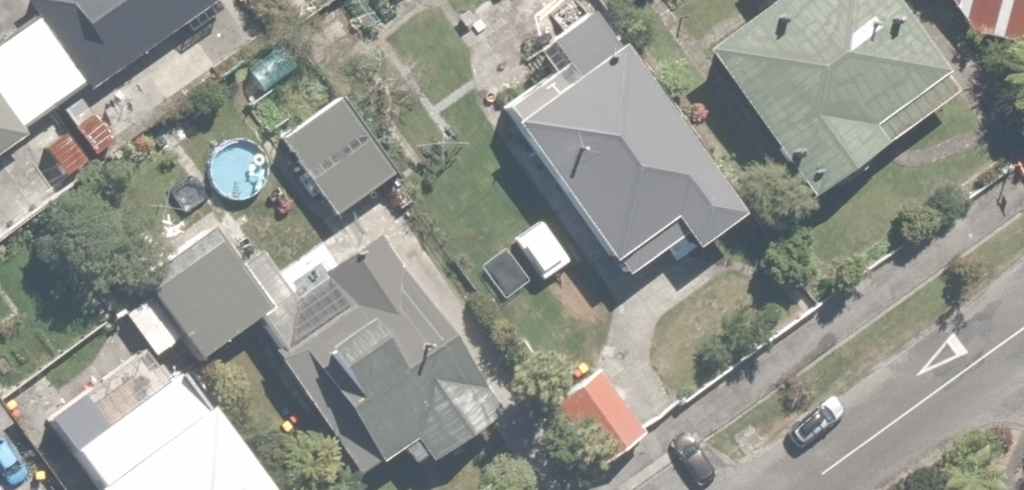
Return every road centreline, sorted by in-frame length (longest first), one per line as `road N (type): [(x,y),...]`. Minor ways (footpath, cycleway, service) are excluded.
road 1 (residential): [(805,489),(1023,330)]

